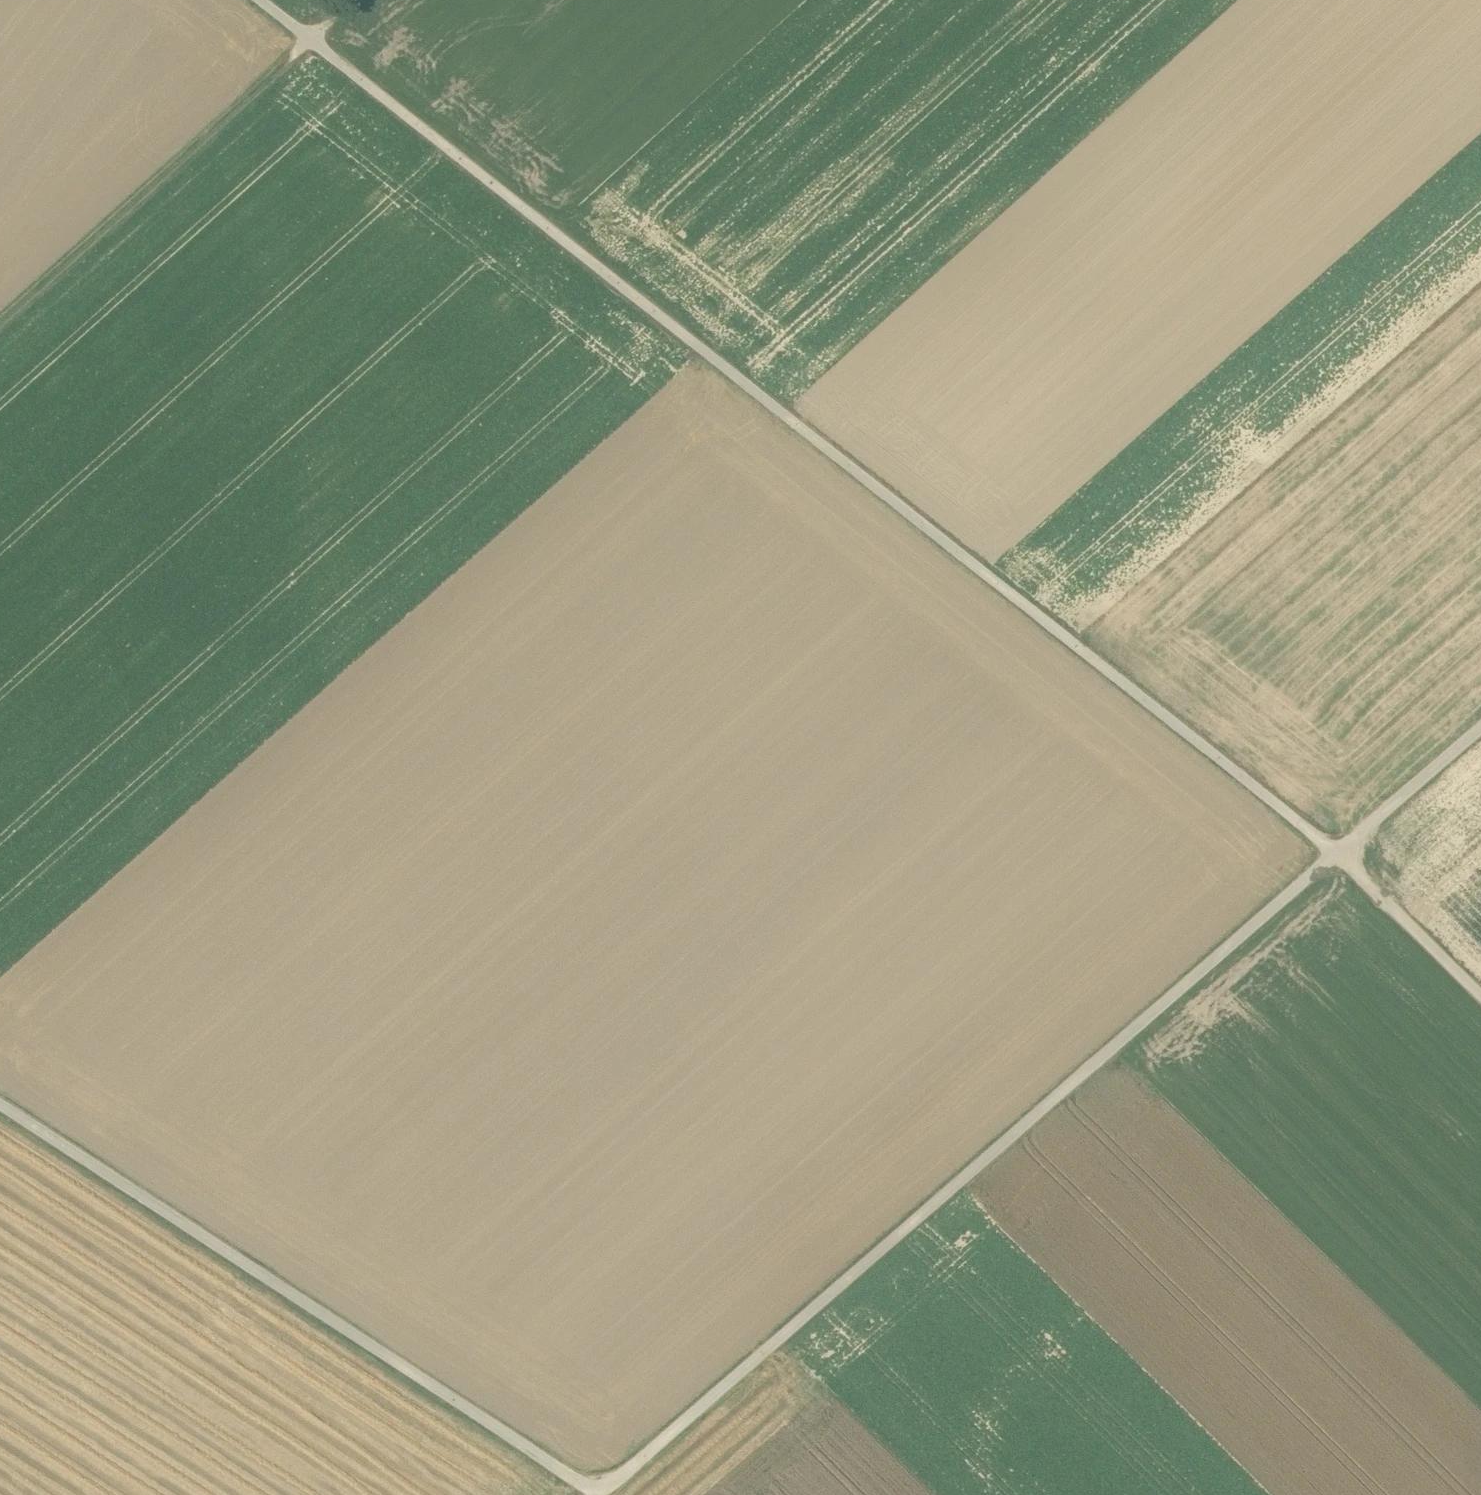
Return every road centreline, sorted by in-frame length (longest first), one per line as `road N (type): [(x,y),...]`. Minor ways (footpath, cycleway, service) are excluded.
road 1 (track): [(255,0),(1333,853)]
road 2 (track): [(597,1494),(1333,853)]
road 3 (track): [(0,1108),(595,1494)]
road 4 (track): [(357,0),(0,327)]
road 5 (track): [(1333,853),(1480,999)]
road 6 (track): [(1333,853),(1480,724)]

